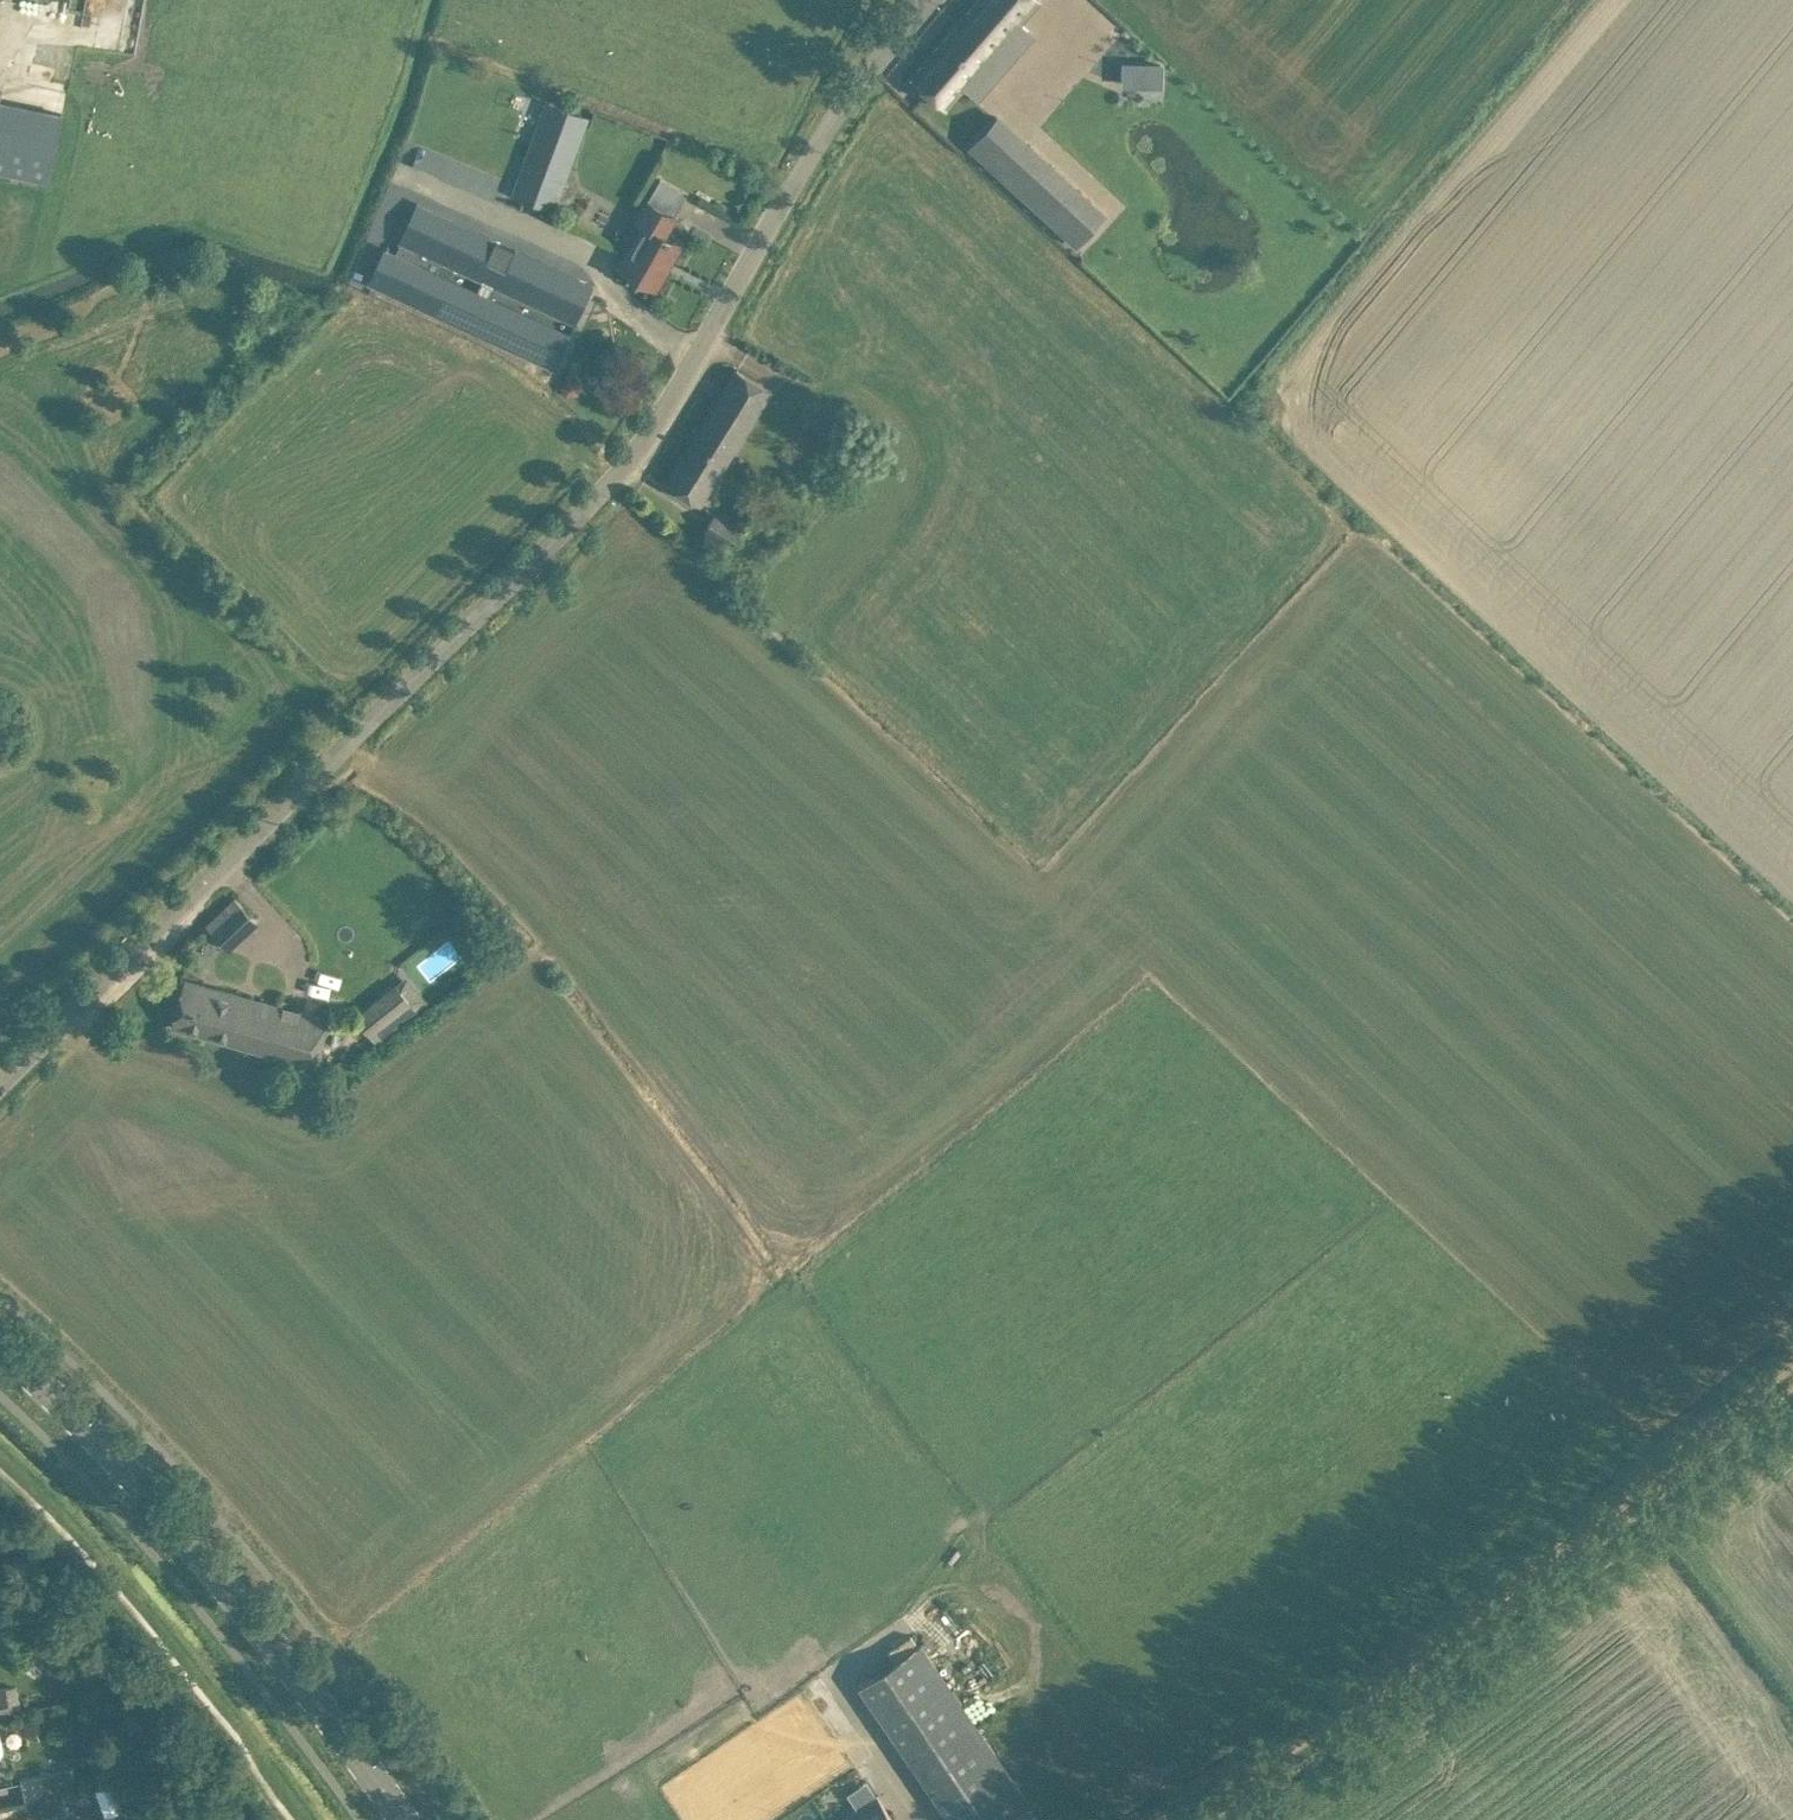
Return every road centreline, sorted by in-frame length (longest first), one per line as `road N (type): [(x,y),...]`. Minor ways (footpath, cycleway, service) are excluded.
road 1 (unclassified): [(0,1084),(574,524),(653,429),(827,128),(927,0)]
road 2 (track): [(1162,1819),(1349,1693),(1792,1349)]
road 3 (tertiary): [(391,1819),(185,1550),(0,1366)]

